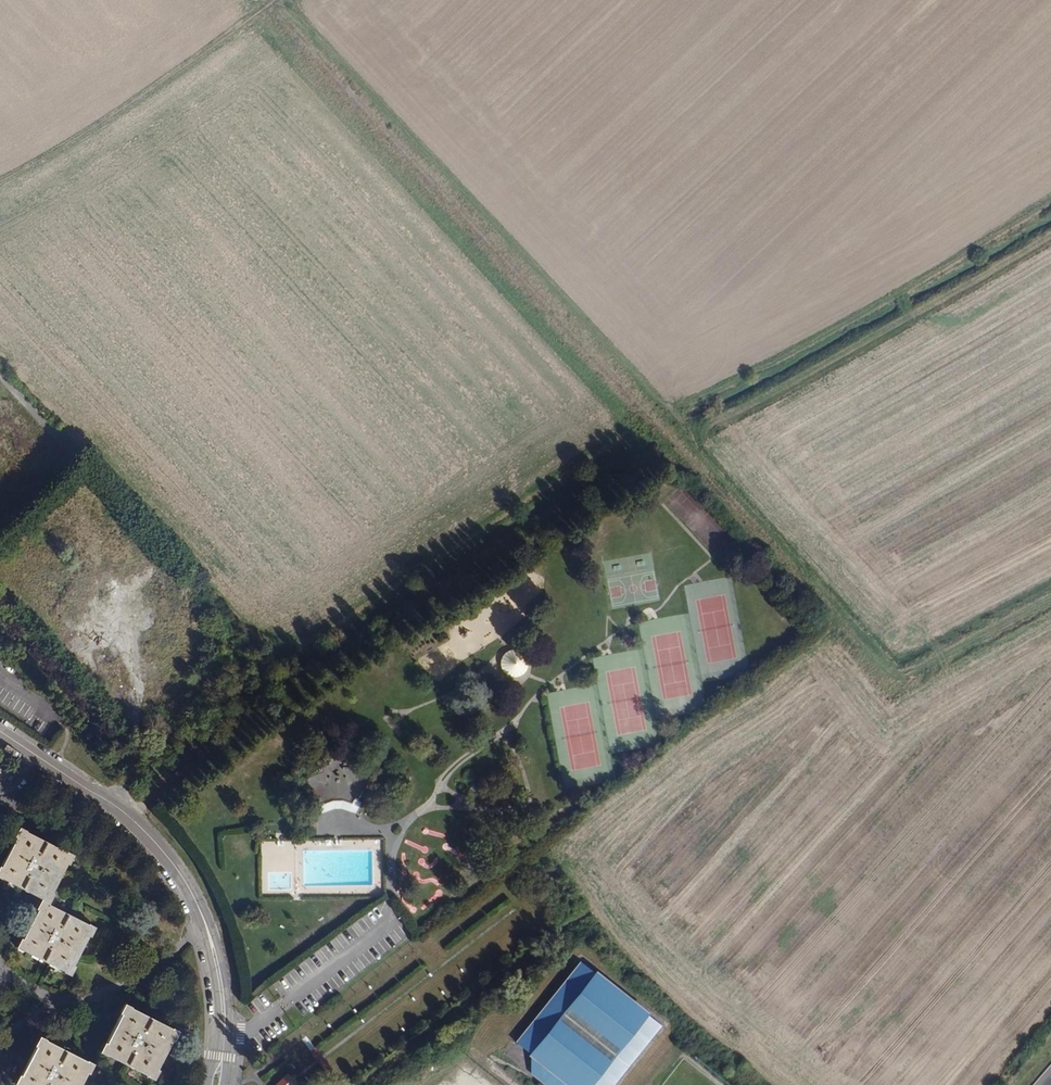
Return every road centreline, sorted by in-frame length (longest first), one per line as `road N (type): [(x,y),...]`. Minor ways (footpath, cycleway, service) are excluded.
road 1 (tertiary): [(0,733),(147,832),(200,912),(218,963),(224,1020),(217,1084)]
road 2 (track): [(662,417),(1050,201)]
road 3 (track): [(685,441),(1050,233)]
road 4 (track): [(277,0),(46,158),(0,180)]

